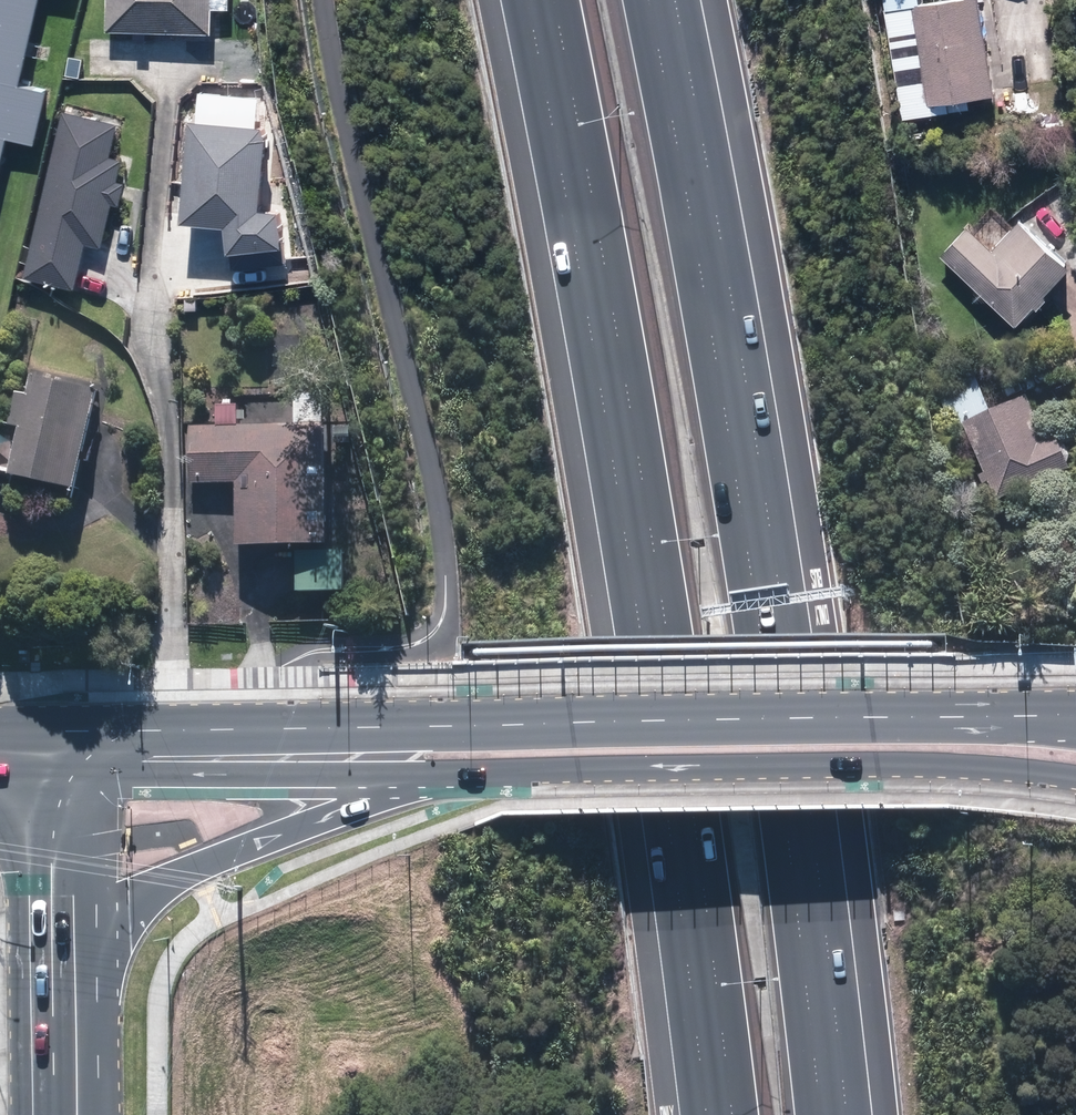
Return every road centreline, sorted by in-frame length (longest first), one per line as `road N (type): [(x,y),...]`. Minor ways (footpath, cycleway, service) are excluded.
road 1 (motorway): [(656,0),(772,682),(824,1114)]
road 2 (motorway): [(722,1114),(671,715),(554,0)]
road 3 (secondary): [(68,740),(132,724),(1075,719)]
road 4 (secondary): [(1075,771),(959,762),(409,768)]
road 5 (secondary): [(409,768),(195,863),(82,945),(75,978)]
road 6 (secondary): [(409,768),(155,767),(68,740)]
road 7 (secondary): [(75,978),(68,740)]
road 8 (secondary): [(78,1114),(75,978)]

